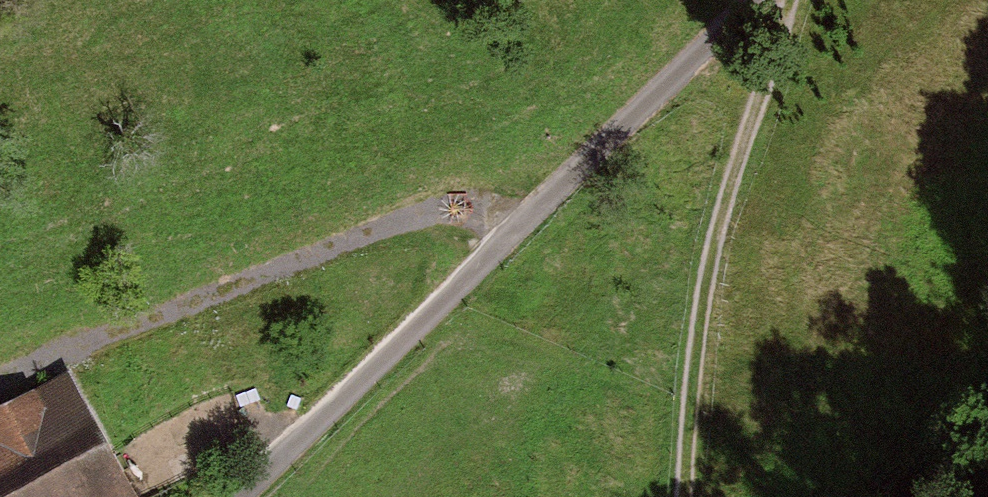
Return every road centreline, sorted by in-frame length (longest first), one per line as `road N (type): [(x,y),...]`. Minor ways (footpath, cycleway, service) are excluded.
road 1 (track): [(235,496),(756,0)]
road 2 (track): [(524,221),(466,207),(418,212),(0,371)]
road 3 (track): [(679,496),(731,173),(789,0)]

